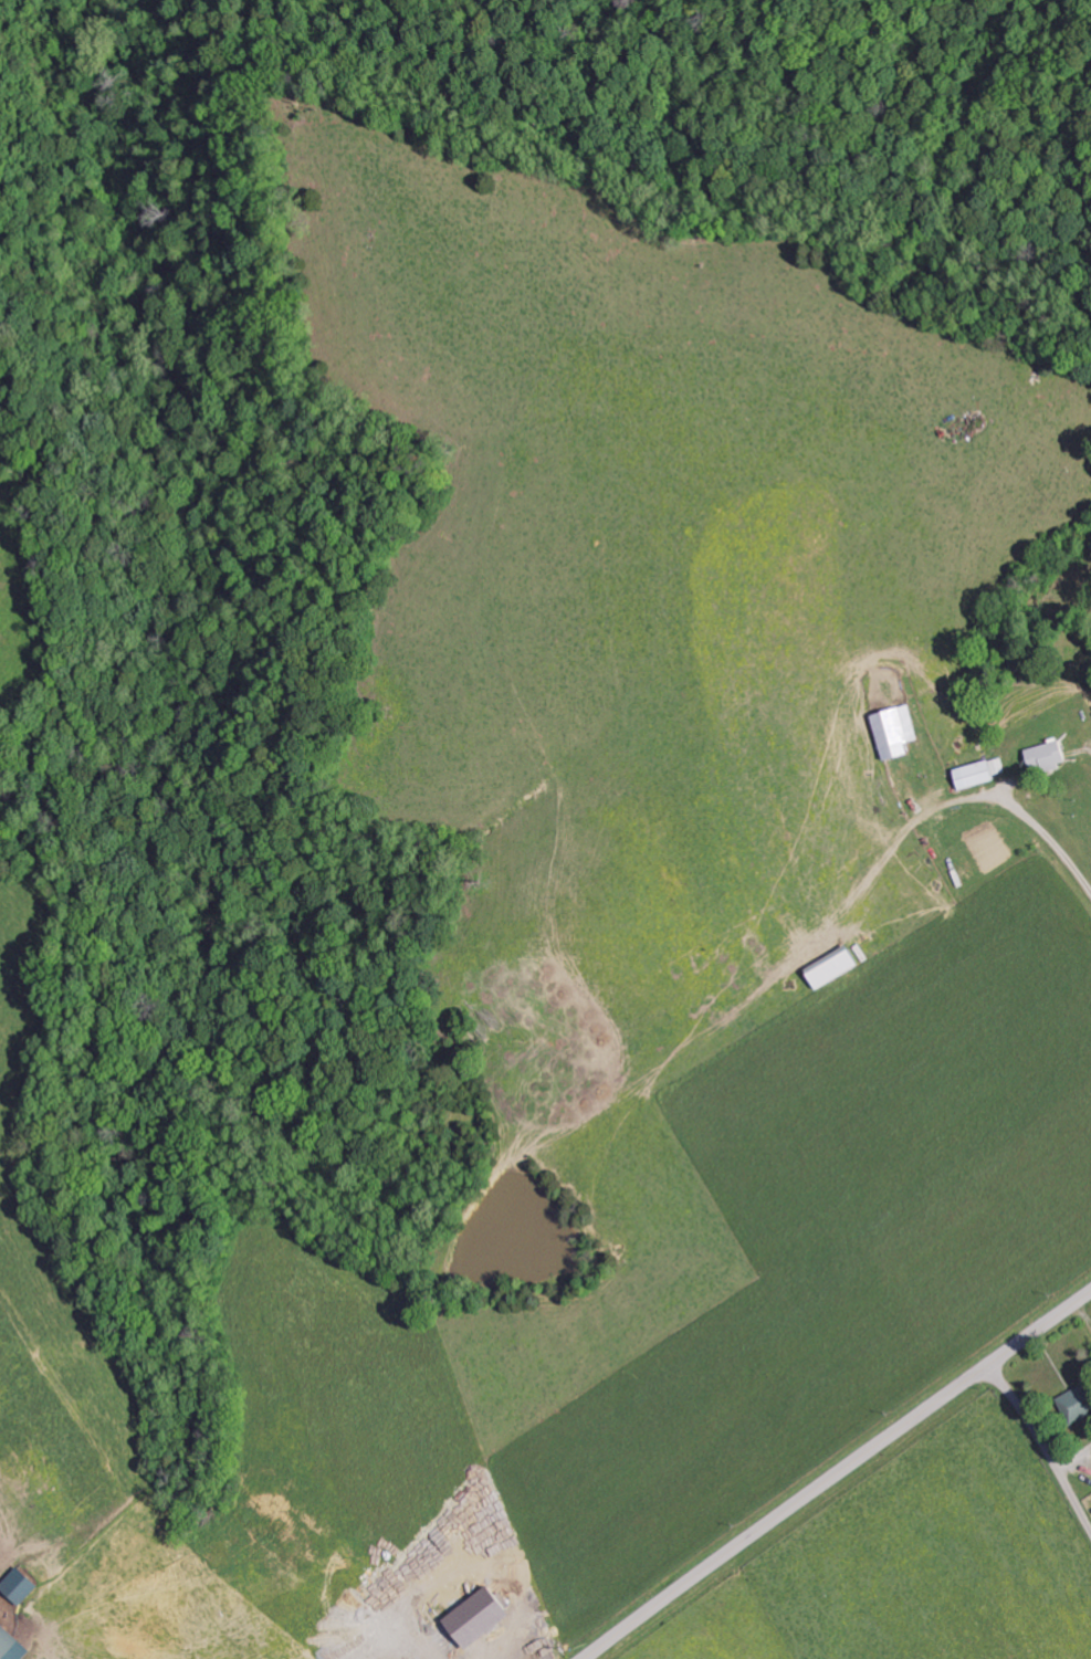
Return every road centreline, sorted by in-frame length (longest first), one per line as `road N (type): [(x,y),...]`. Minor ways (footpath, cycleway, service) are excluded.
road 1 (tertiary): [(1090,1292),(583,1658)]
road 2 (residential): [(1090,1533),(1021,1410),(985,1368)]

